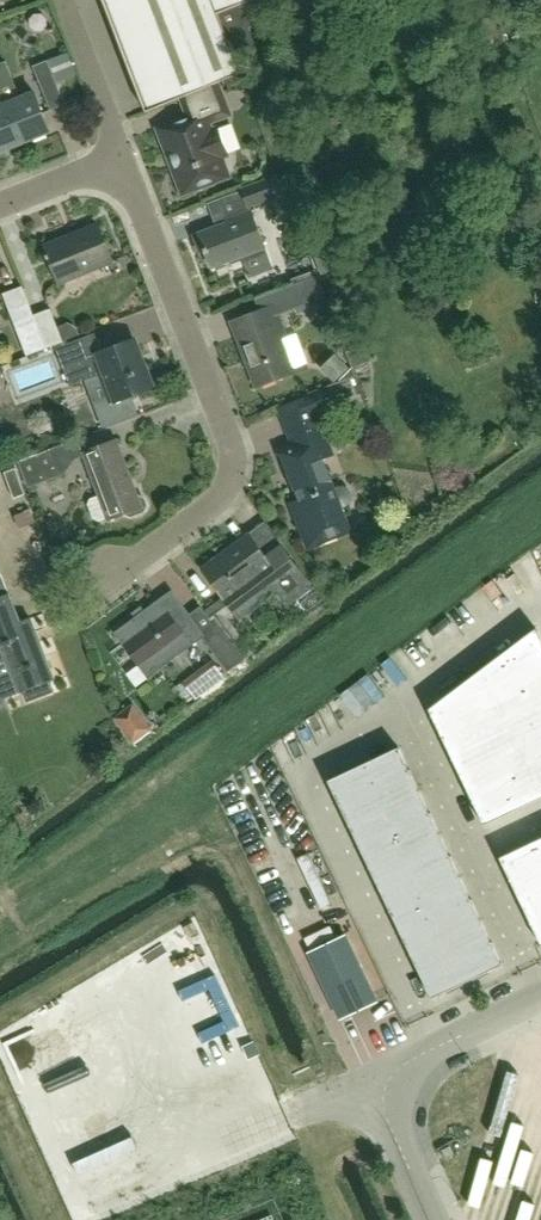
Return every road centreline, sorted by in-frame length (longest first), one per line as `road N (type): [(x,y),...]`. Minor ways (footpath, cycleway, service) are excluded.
road 1 (residential): [(83,596),(225,498),(234,476),(233,444),(124,162)]
road 2 (unclassified): [(540,998),(369,1080)]
road 3 (residential): [(124,162),(66,0)]
road 4 (unclassified): [(369,1080),(433,1219)]
road 5 (residential): [(124,162),(0,211)]

